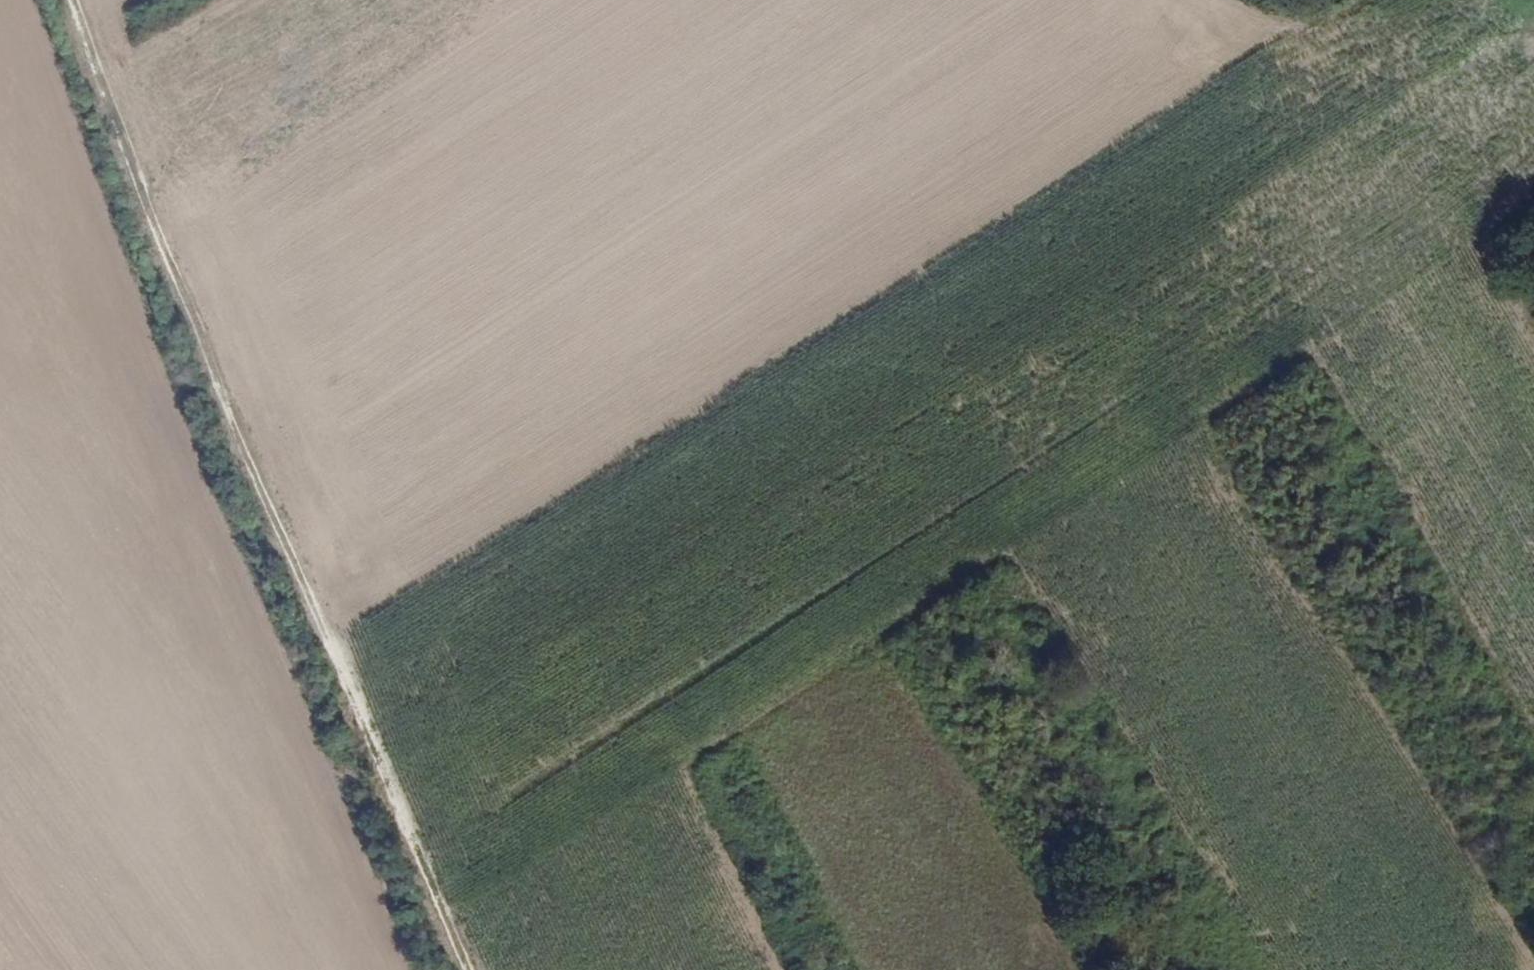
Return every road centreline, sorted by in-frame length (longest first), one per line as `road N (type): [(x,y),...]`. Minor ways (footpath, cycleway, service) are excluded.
road 1 (track): [(476,969),(105,90),(75,0)]

